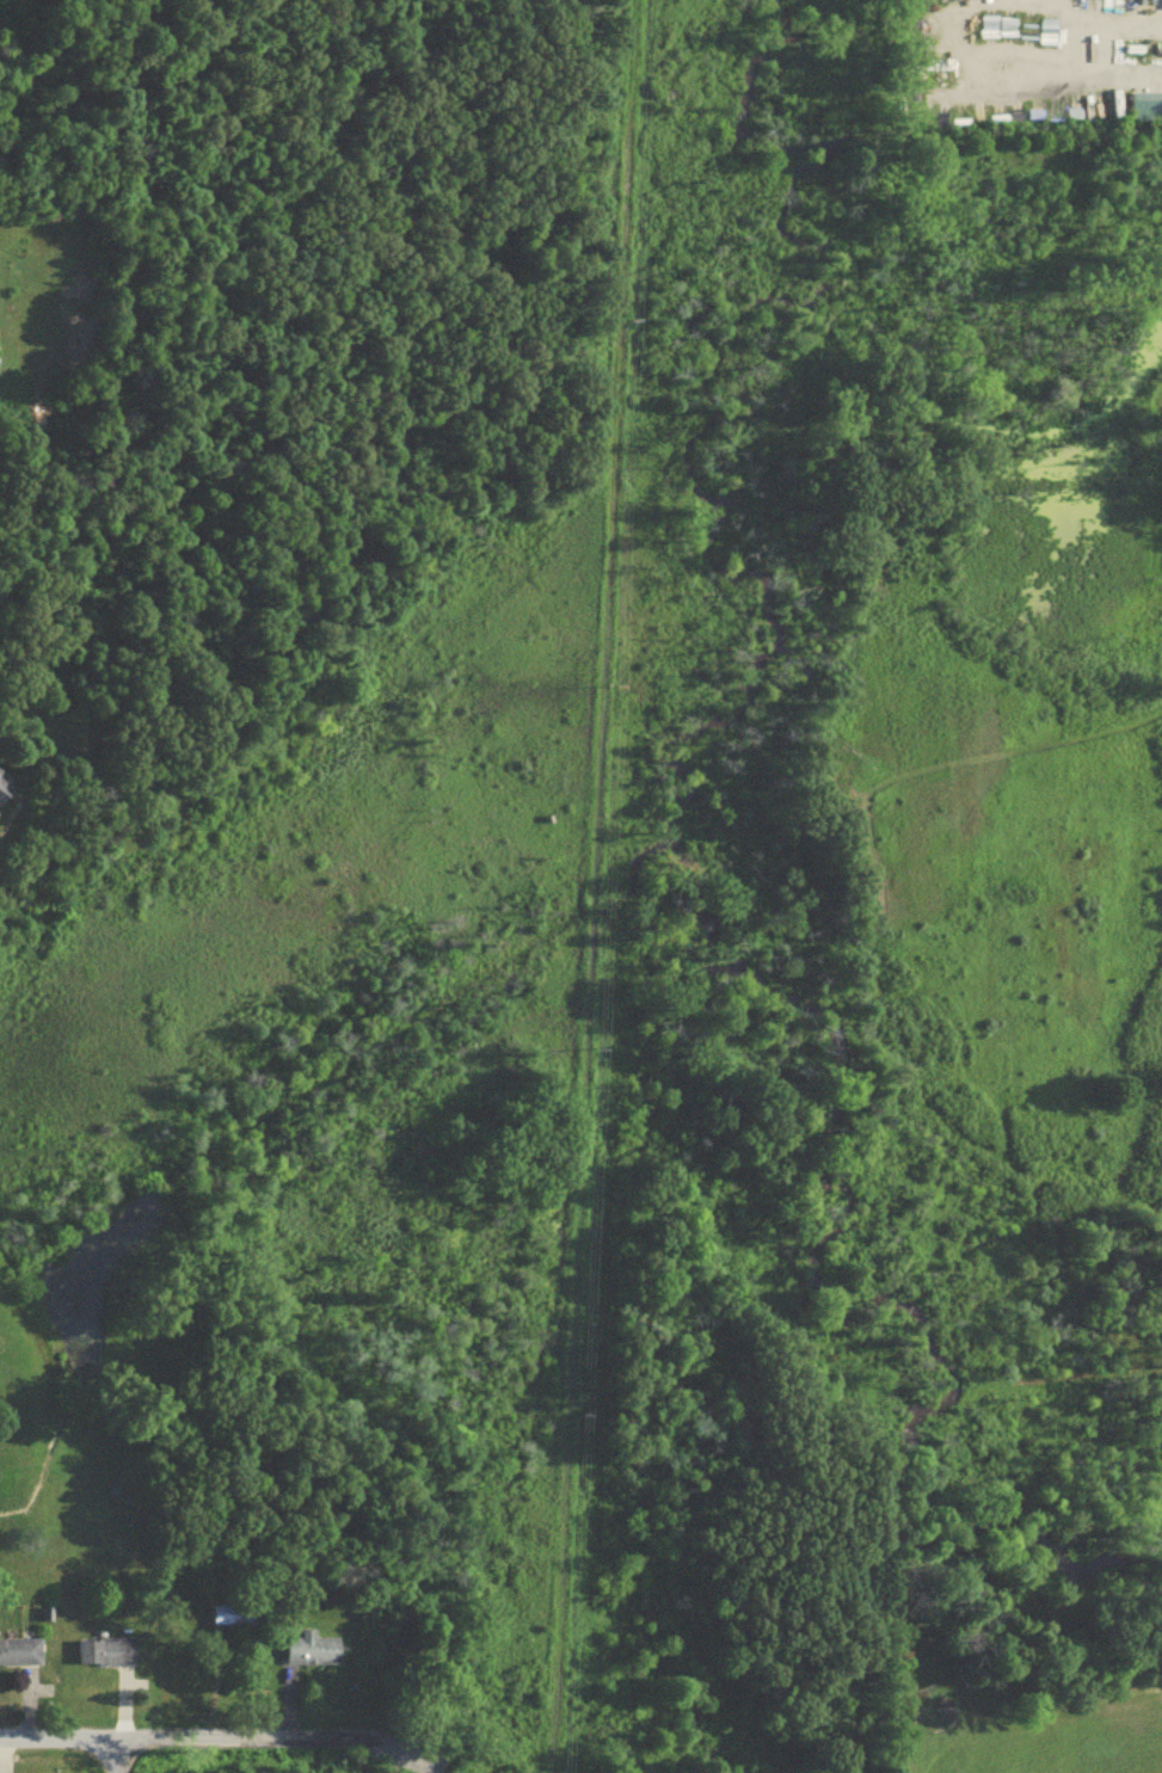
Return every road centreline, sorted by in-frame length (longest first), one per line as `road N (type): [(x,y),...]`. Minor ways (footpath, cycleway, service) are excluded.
road 1 (residential): [(0,1746),(375,1747),(439,1772)]

